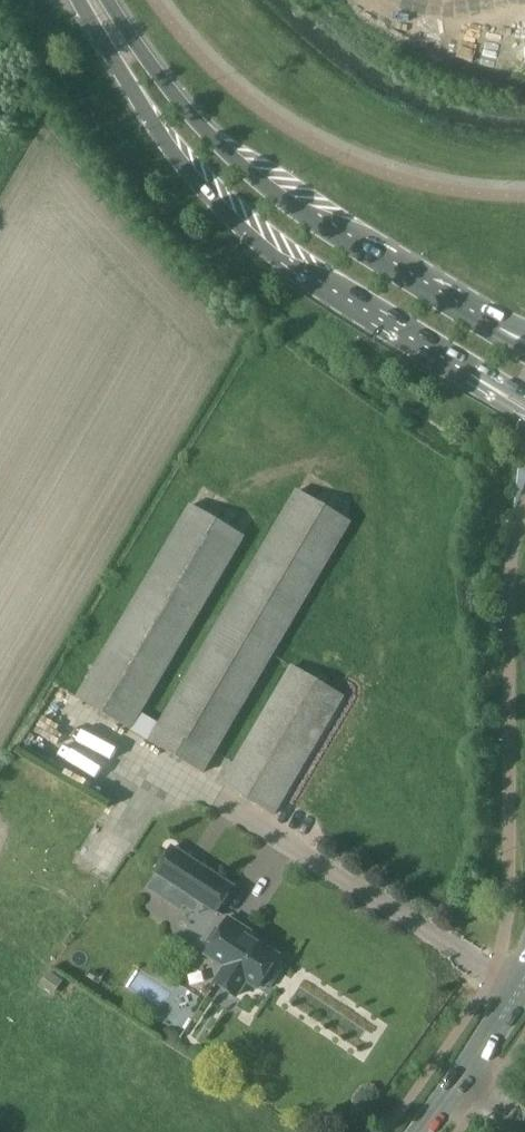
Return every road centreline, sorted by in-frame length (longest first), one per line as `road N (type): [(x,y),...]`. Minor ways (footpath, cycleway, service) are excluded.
road 1 (primary): [(82,0),(200,185),(284,265),(482,384)]
road 2 (primary): [(500,331),(323,226),(219,149),(112,0)]
road 3 (secondary): [(422,1131),(524,982)]

